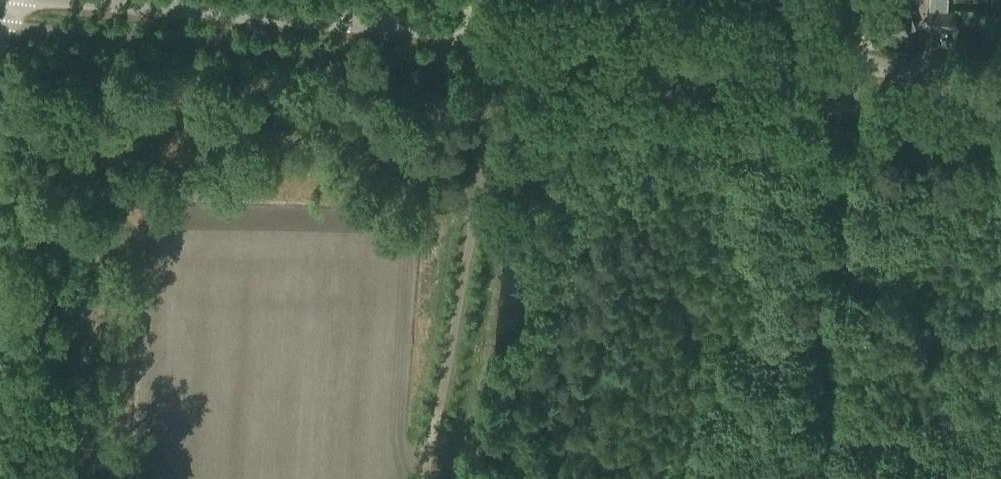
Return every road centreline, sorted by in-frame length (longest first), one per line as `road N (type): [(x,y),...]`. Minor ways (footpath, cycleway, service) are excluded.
road 1 (unclassified): [(48,0),(477,35)]
road 2 (unclassified): [(477,35),(850,66)]
road 3 (unclassified): [(850,66),(1000,78)]

